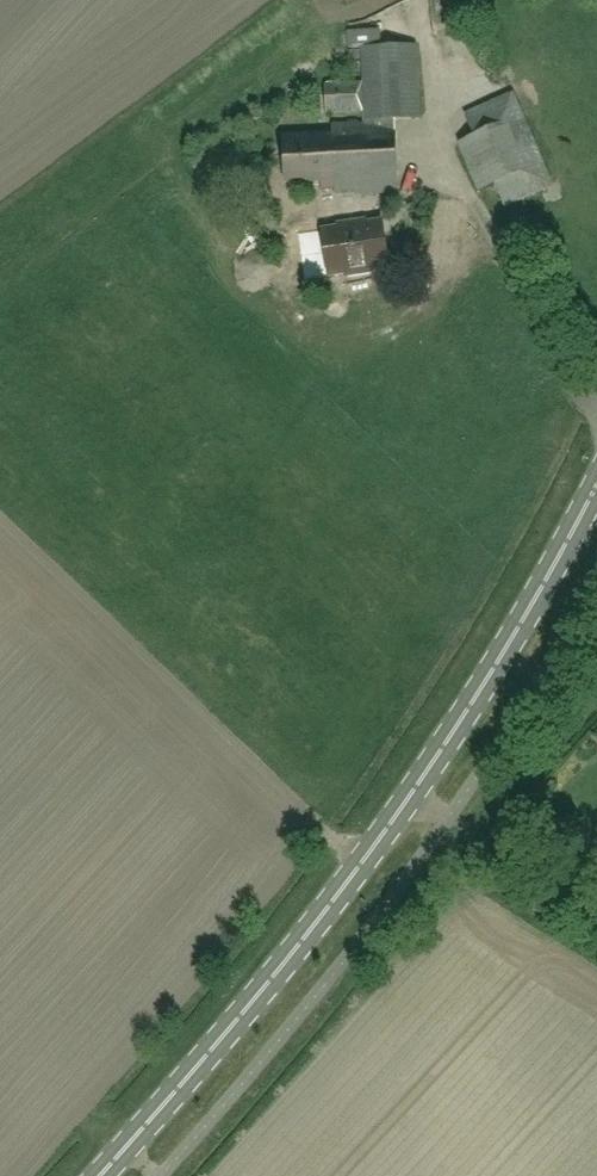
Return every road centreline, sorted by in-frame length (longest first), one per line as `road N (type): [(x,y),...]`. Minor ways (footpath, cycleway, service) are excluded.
road 1 (secondary): [(100,1175),(287,963),(398,814),(596,484)]

